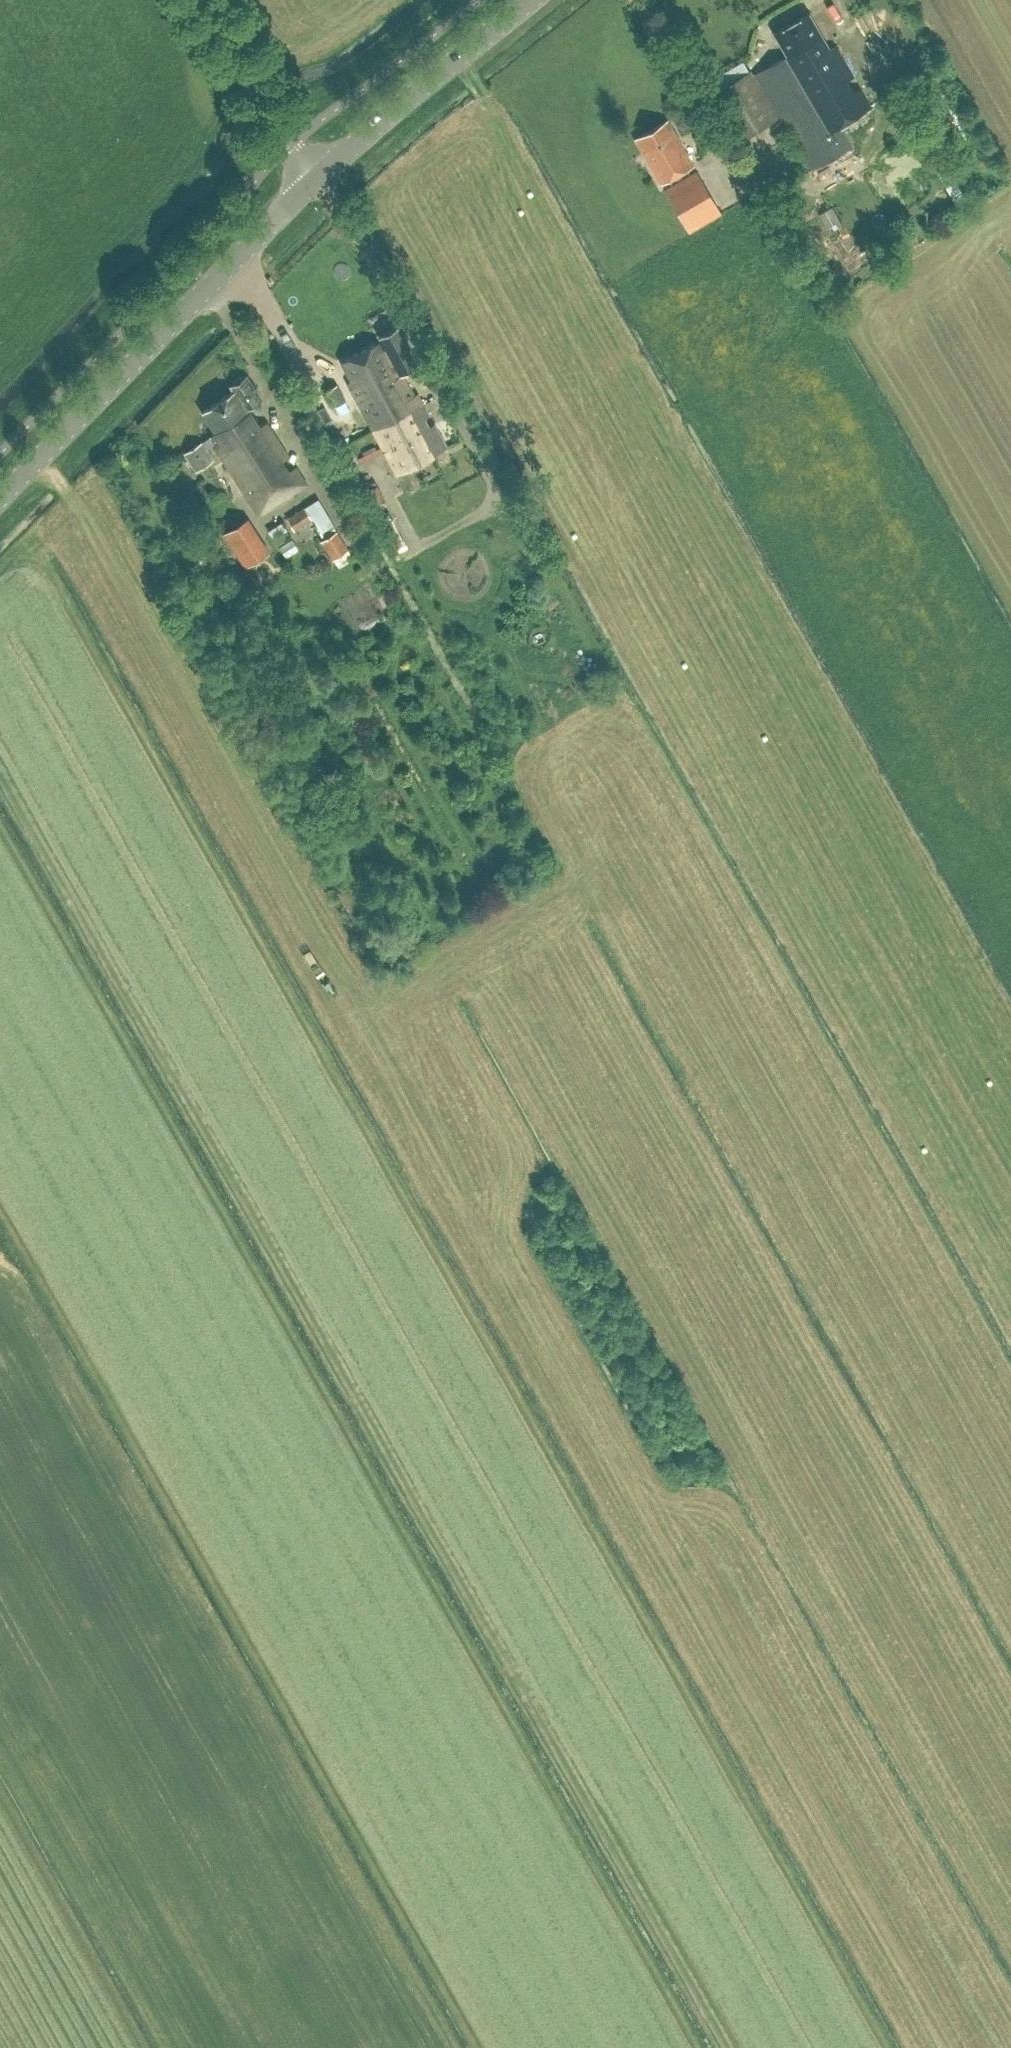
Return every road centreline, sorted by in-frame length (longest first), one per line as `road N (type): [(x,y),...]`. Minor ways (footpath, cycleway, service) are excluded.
road 1 (tertiary): [(0,499),(315,181)]
road 2 (tertiary): [(315,181),(531,0)]
road 3 (tertiary): [(315,181),(203,0)]

